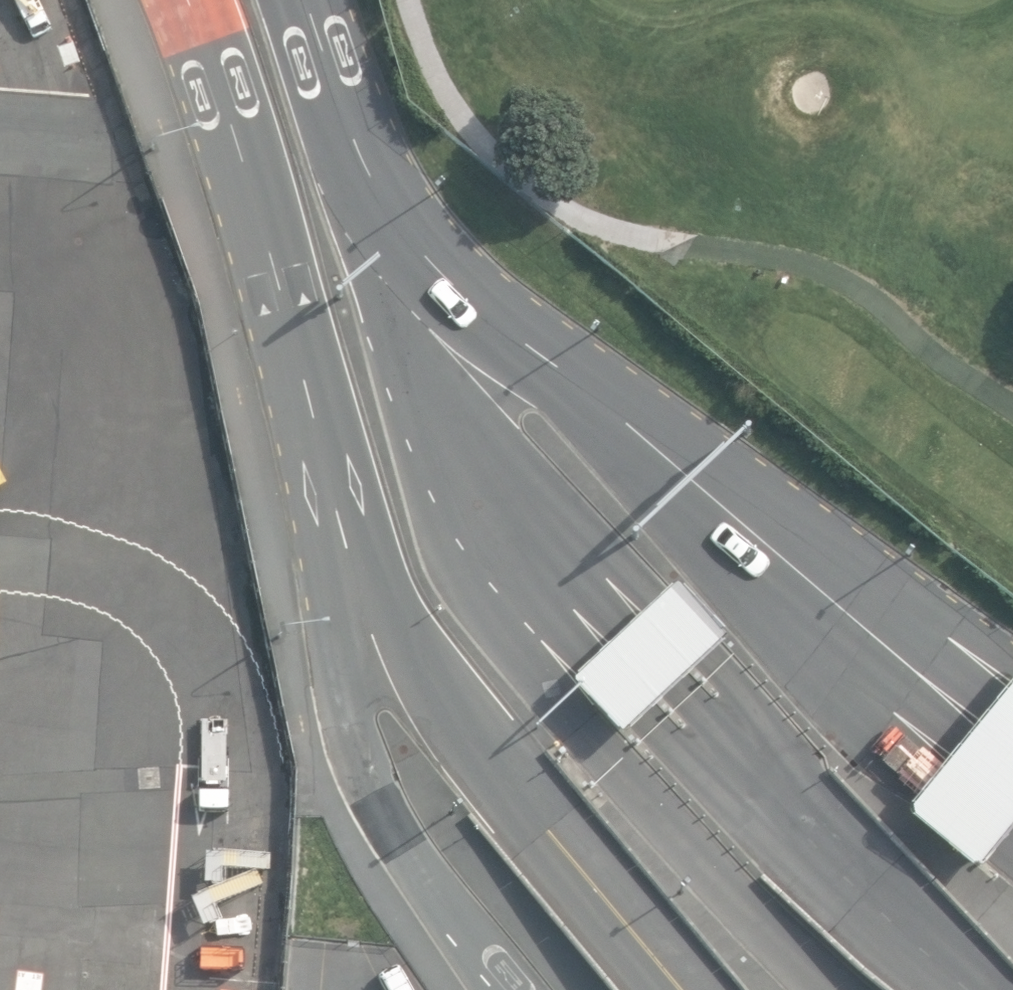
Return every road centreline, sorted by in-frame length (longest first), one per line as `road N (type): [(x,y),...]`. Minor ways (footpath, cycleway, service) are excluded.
road 1 (unclassified): [(654,989),(551,866),(388,610),(312,402)]
road 2 (unclassified): [(507,989),(394,829),(352,738),(331,617),(312,402)]
road 3 (unclassified): [(588,416),(882,736),(1012,840)]
road 4 (unclassified): [(588,416),(1012,780)]
road 5 (unclassified): [(626,388),(1012,716)]
road 6 (unclassified): [(626,388),(1012,658)]
road 7 (unclassified): [(312,402),(212,43),(192,0)]
road 8 (unclassified): [(298,0),(373,177),(436,267)]
road 9 (unclassified): [(436,267),(626,388)]
road 10 (unclassified): [(436,267),(588,416)]

